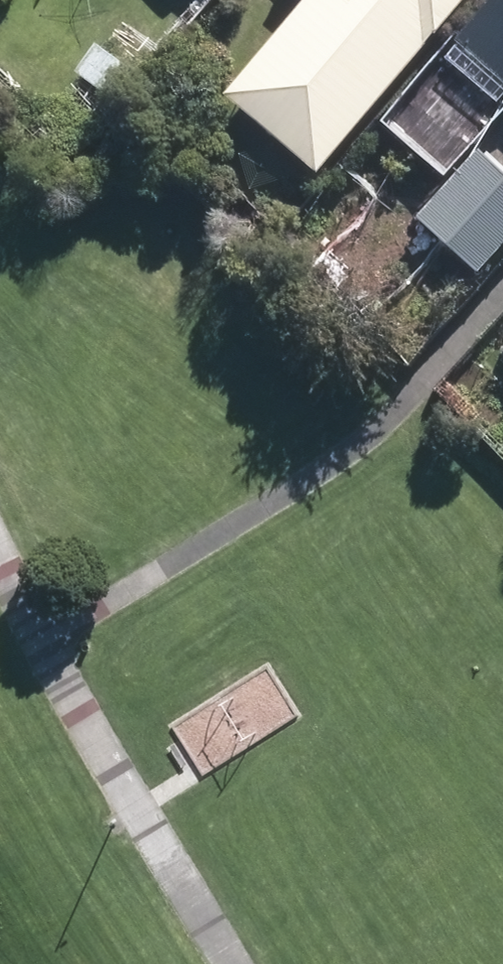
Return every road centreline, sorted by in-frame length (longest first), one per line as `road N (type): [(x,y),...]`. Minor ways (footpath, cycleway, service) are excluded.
road 1 (motorway): [(483,963),(339,765),(0,254)]
road 2 (motorway): [(102,0),(502,603)]

